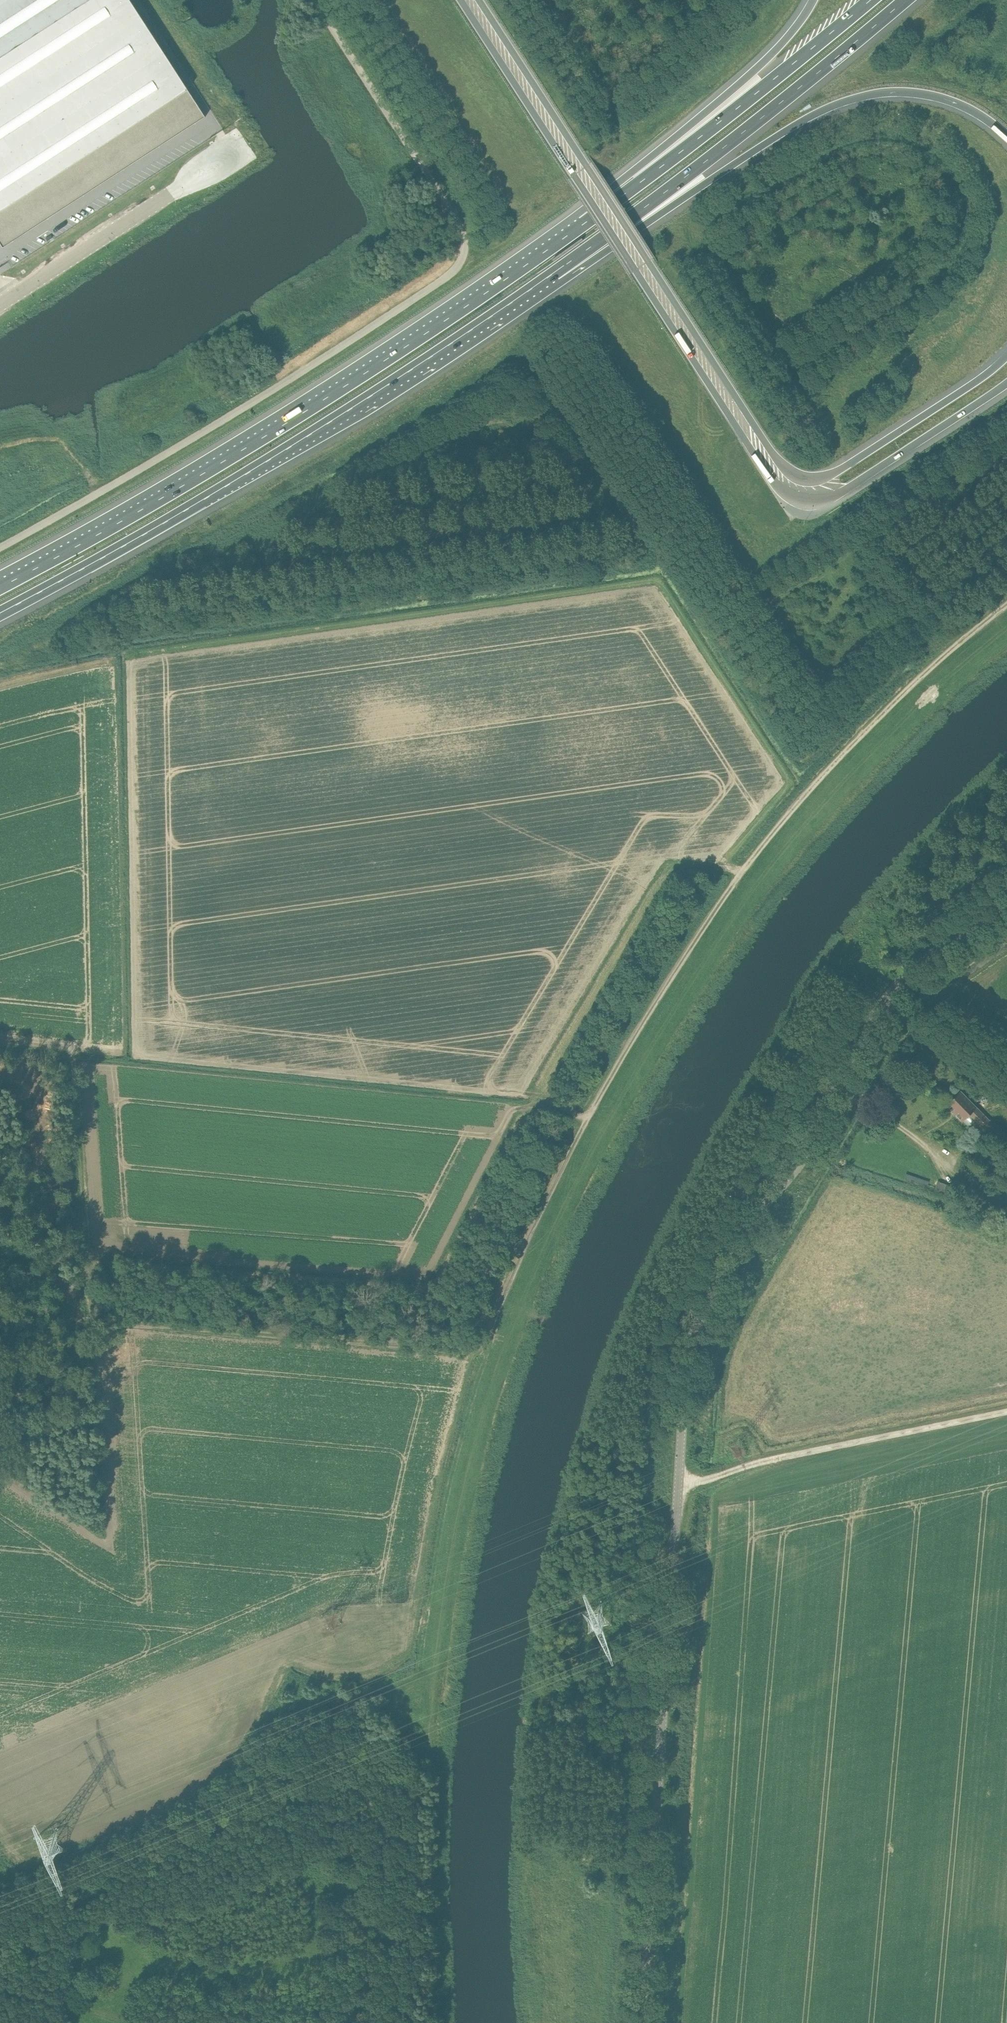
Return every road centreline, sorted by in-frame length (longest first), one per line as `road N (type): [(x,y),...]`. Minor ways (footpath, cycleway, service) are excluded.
road 1 (unclassified): [(94,1320),(482,1343),(585,1122),(730,886),(841,754),(1006,604)]
road 2 (unclassified): [(641,2022),(688,1370),(707,1319),(879,1008),(918,964),(1006,906)]
road 3 (track): [(741,873),(680,865),(659,872),(428,1285),(89,1262)]
road 4 (unclassified): [(0,545),(199,435),(459,264),(464,238),(458,221),(315,0)]
road 5 (motorway): [(523,96),(782,492),(816,502),(846,490),(1006,380)]
road 6 (motorway): [(585,223),(263,439),(0,587)]
road 7 (motorway): [(0,614),(208,498),(554,273)]
road 8 (motorway): [(1006,356),(824,481),(797,482),(627,229)]
road 9 (motorway): [(554,273),(914,0)]
road 10 (motorway): [(627,229),(797,123),(864,96),(940,98),(1006,138)]
road 11 (motorway): [(869,0),(585,223)]
road 12 (track): [(680,1487),(762,1460),(1006,1411)]
road 13 (motorway): [(812,0),(760,65),(585,223)]
road 14 (unclassified): [(0,306),(249,147)]
road 15 (motorway): [(627,229),(480,0)]
road 16 (track): [(71,1052),(94,1320)]
road 17 (motorway): [(427,0),(523,96)]

